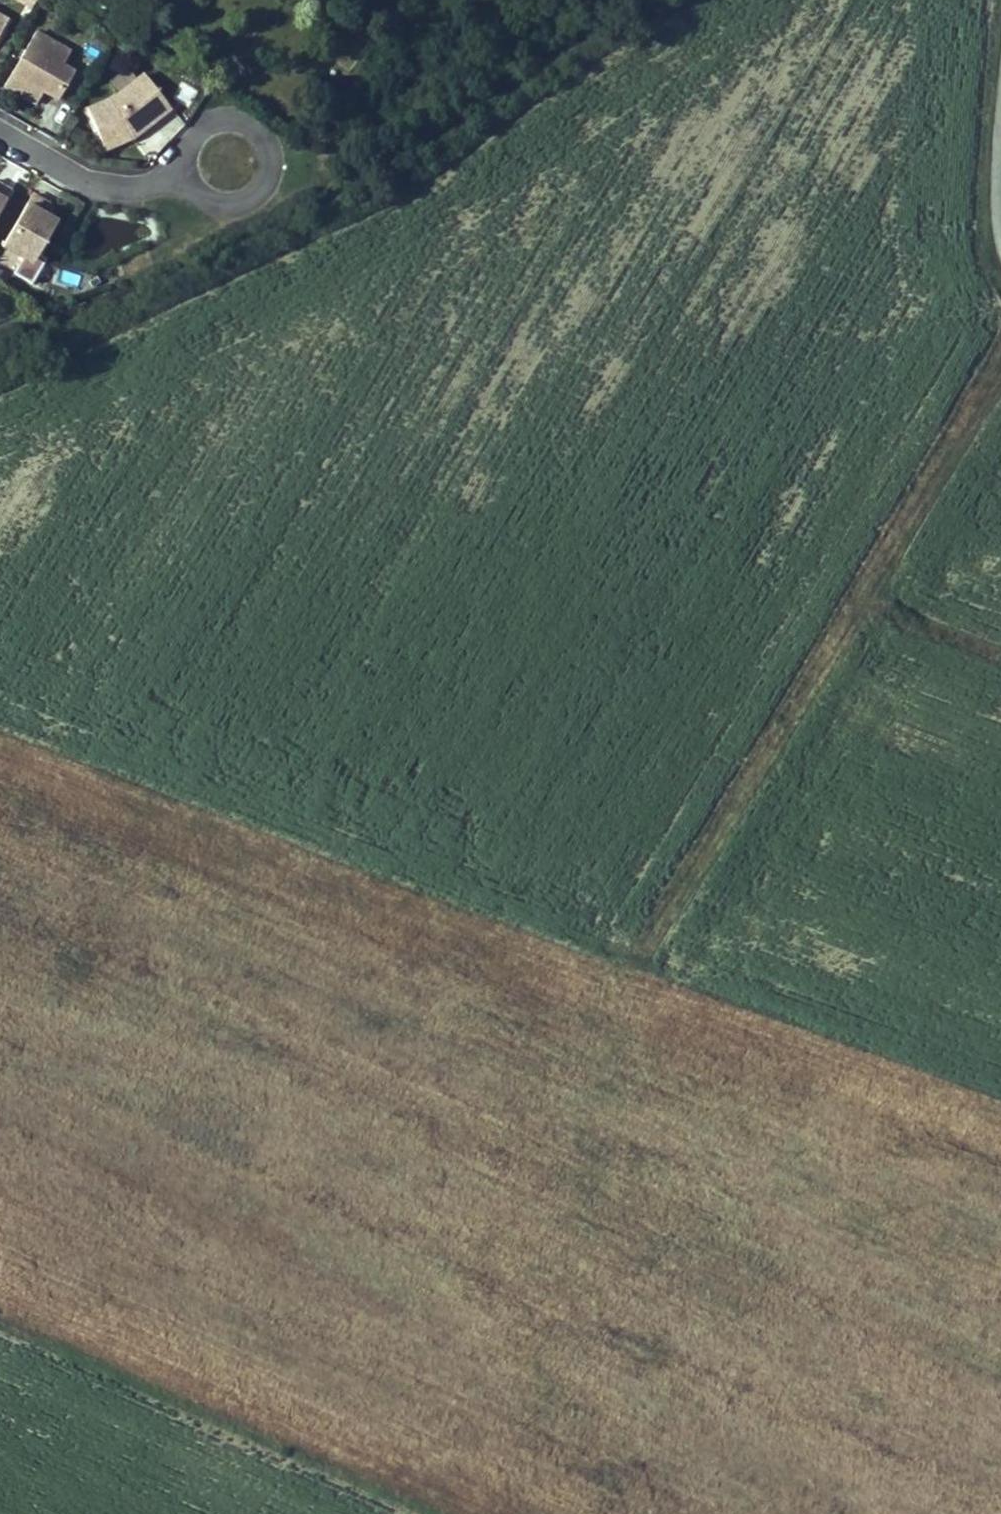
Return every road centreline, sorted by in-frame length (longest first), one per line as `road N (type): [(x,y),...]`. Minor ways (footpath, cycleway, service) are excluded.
road 1 (residential): [(68,177),(173,186),(234,164)]

